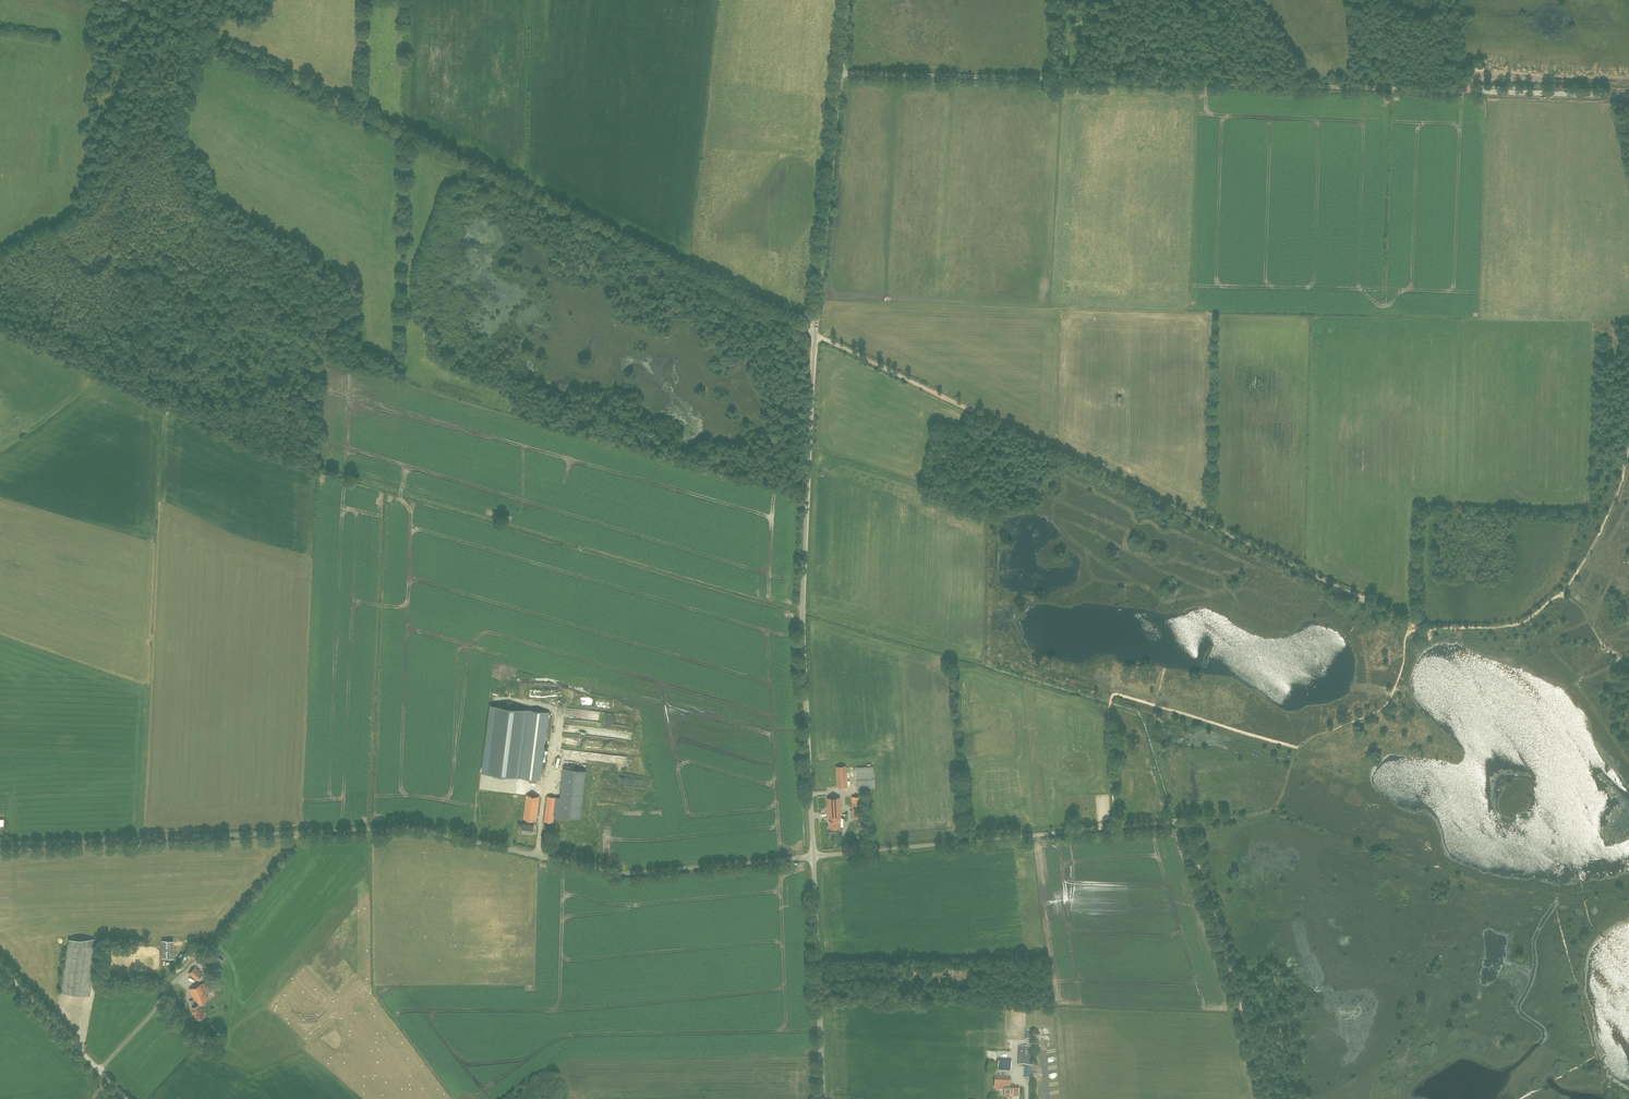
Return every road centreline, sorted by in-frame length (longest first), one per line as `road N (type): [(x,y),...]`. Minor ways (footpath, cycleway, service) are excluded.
road 1 (unclassified): [(814,856),(624,873),(428,832),(0,846)]
road 2 (track): [(840,73),(1628,91)]
road 3 (unclassified): [(816,333),(121,0)]
road 4 (track): [(1411,625),(816,333)]
road 5 (unclassified): [(814,856),(799,603),(816,333)]
road 6 (track): [(1268,1098),(1186,830),(1174,823),(1100,830)]
road 7 (unclassified): [(816,333),(848,0)]
road 8 (unclassified): [(814,856),(1066,833)]
road 9 (unclassified): [(821,1098),(814,856)]
road 10 (unclassified): [(124,1098),(0,968)]
road 11 (track): [(1628,449),(1596,540),(1559,595)]
road 12 (track): [(1471,89),(1494,74),(1628,79)]
road 13 (track): [(1559,595),(1506,628),(1411,625)]

